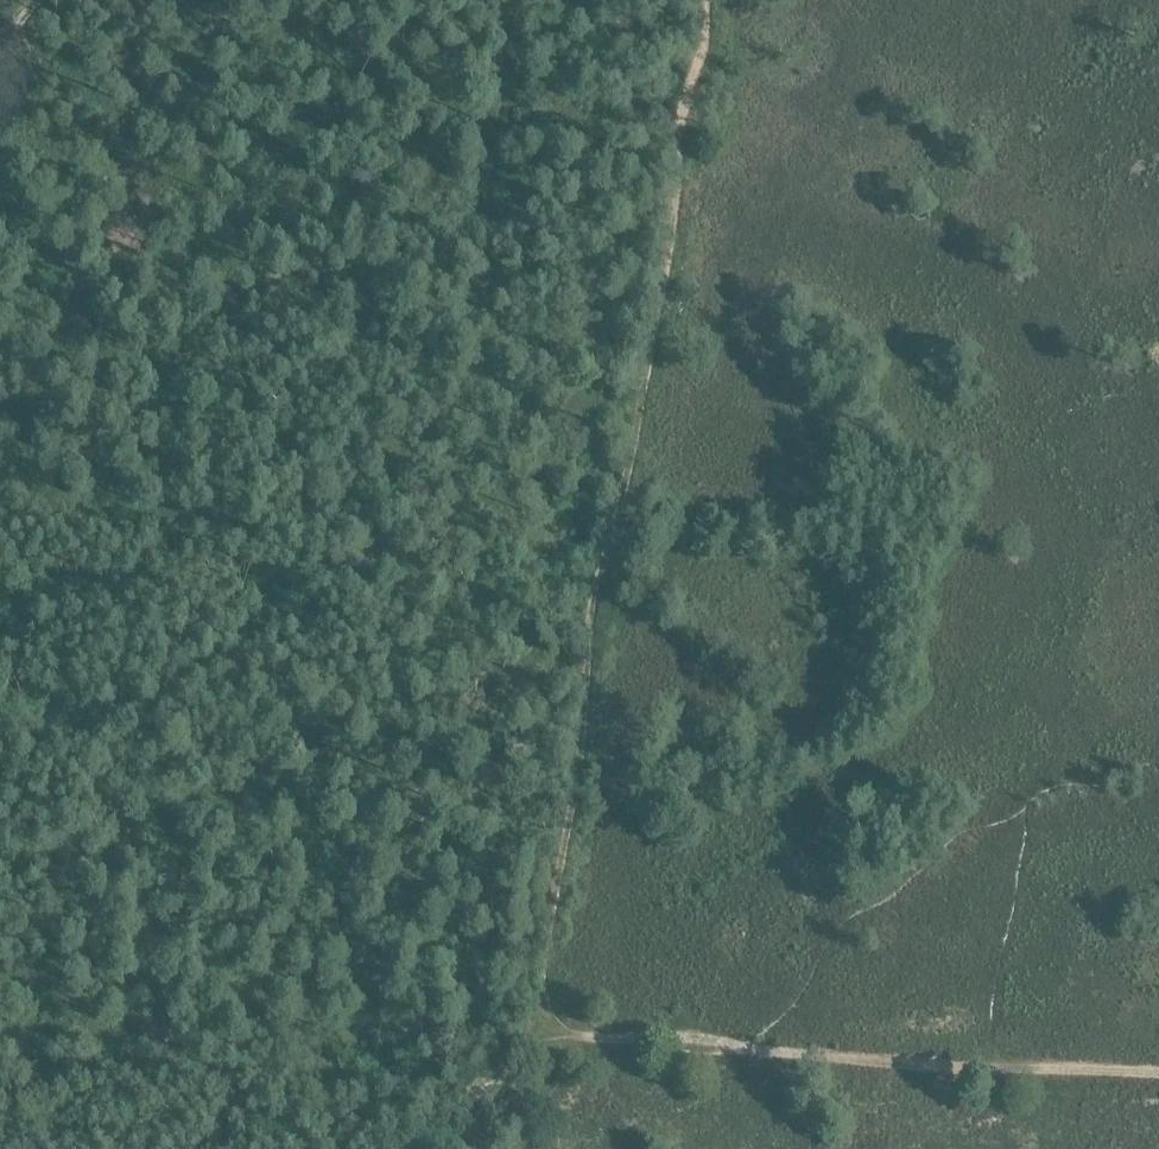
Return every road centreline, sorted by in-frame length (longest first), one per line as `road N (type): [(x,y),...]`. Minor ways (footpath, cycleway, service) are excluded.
road 1 (track): [(698,0),(618,415),(563,863),(526,1031)]
road 2 (track): [(1158,1074),(526,1031)]
road 3 (track): [(0,1065),(475,1089)]

